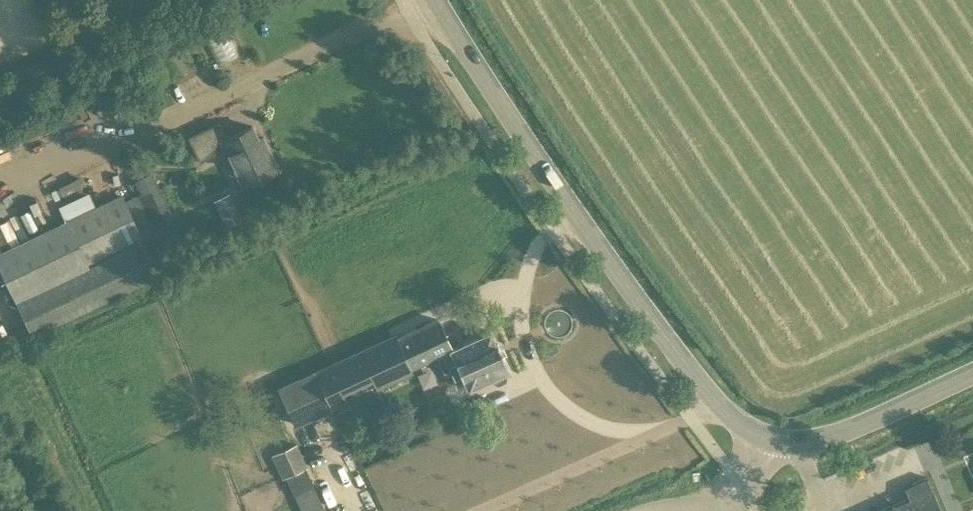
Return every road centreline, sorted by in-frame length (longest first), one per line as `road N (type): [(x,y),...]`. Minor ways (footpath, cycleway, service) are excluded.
road 1 (tertiary): [(764,442),(720,406),(619,278),(440,0)]
road 2 (tertiary): [(972,378),(817,443),(764,442)]

